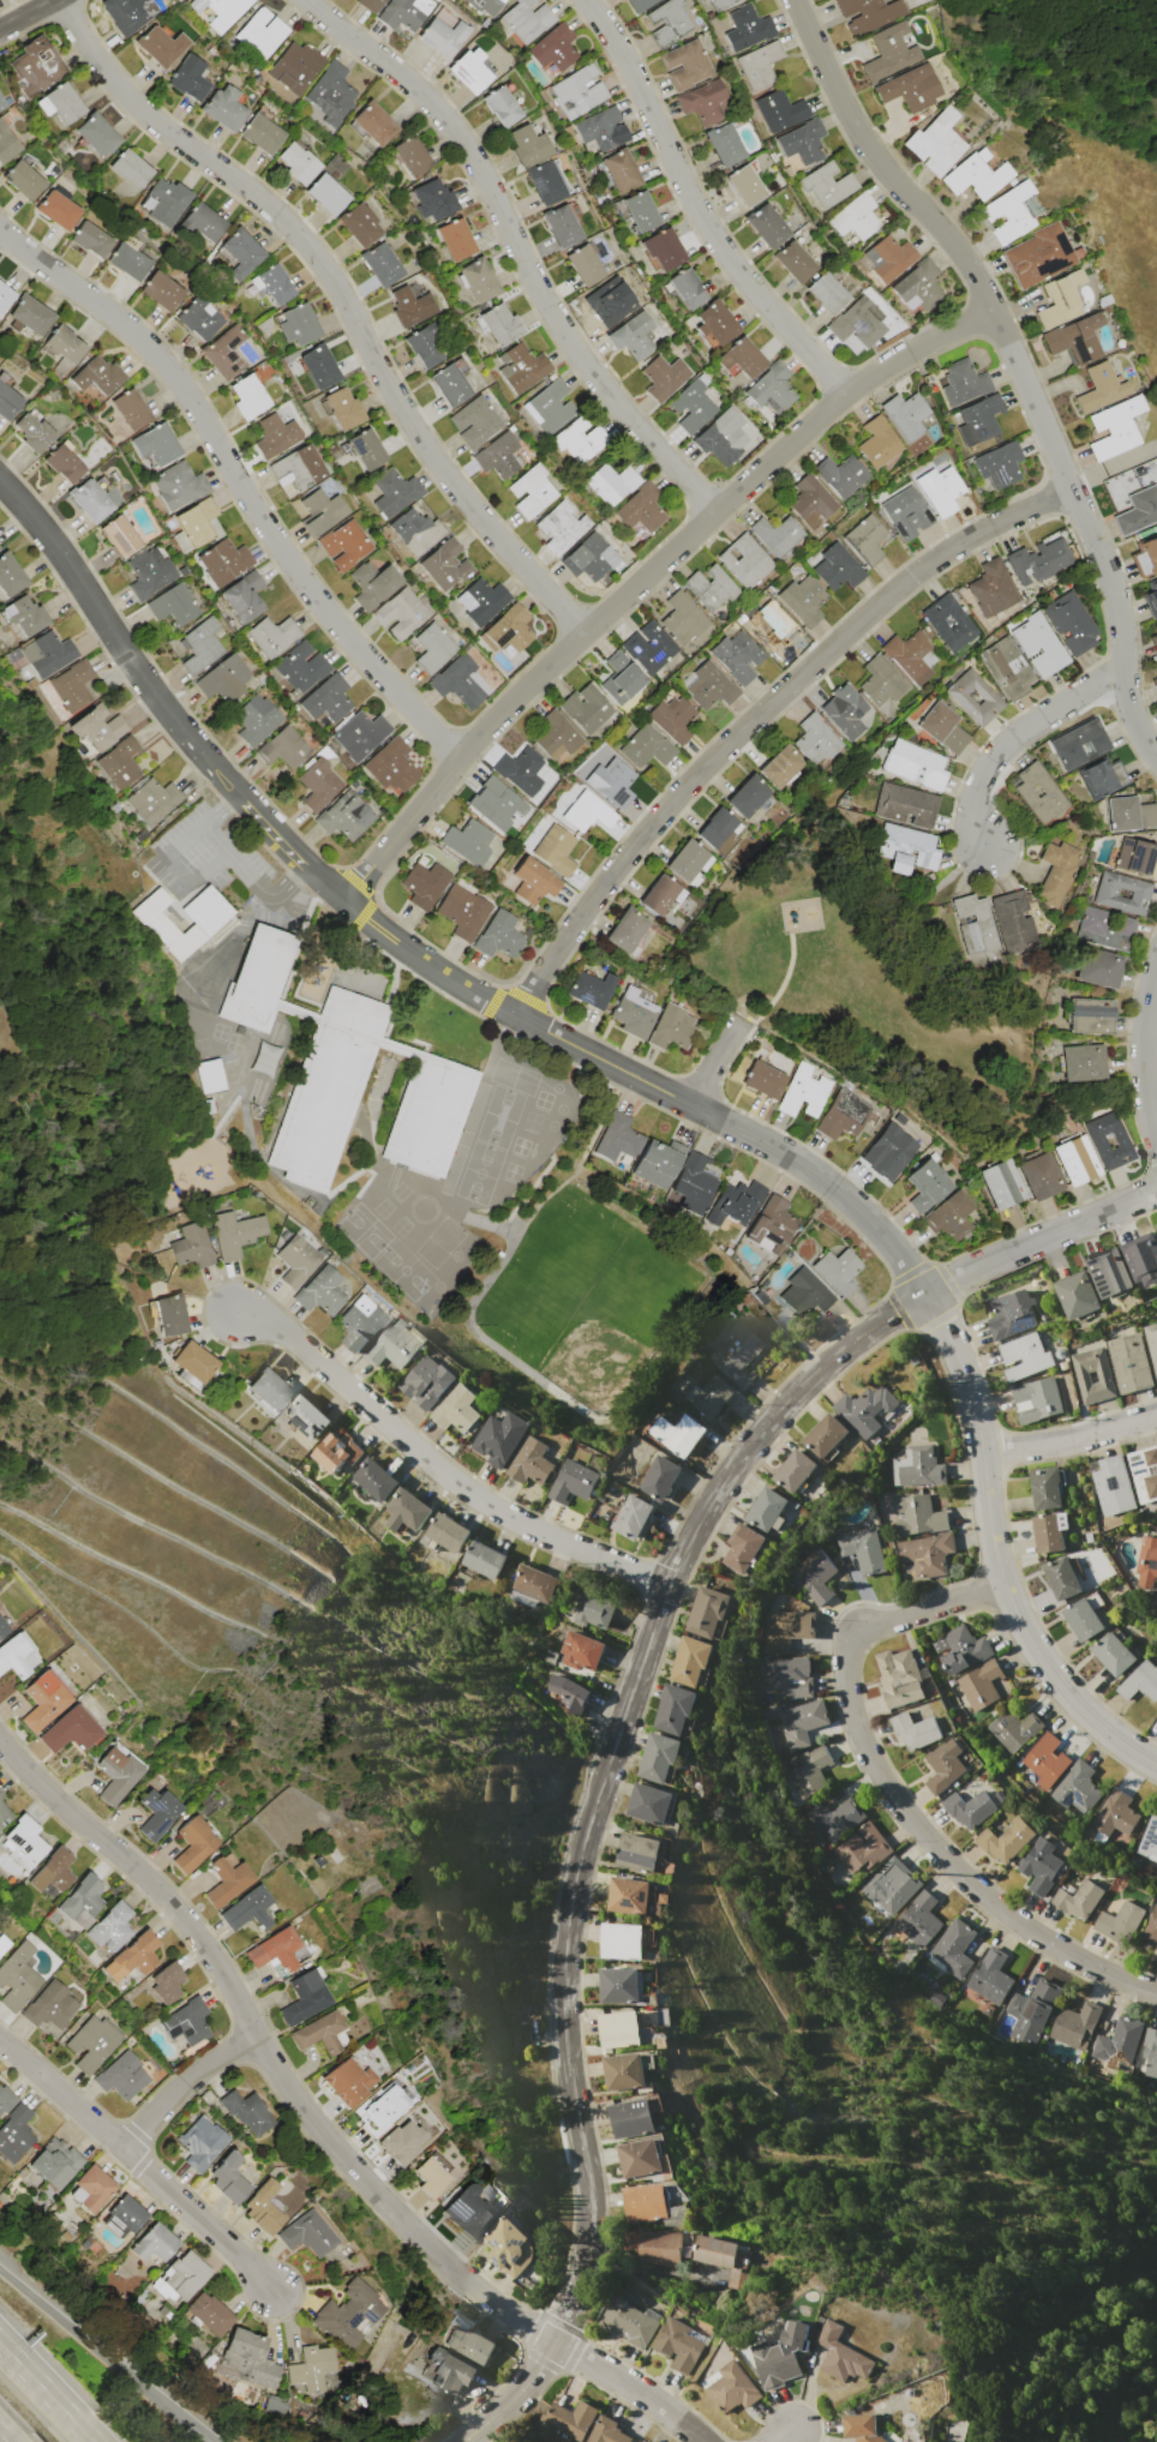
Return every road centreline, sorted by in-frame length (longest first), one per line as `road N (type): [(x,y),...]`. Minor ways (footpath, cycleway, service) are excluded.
road 1 (tertiary): [(924,1295),(841,1350),(774,1414),(701,1514),(666,1585),(592,1808),(565,1931),(562,2038),(587,2188),(578,2280),(533,2371),(455,2441)]
road 2 (residential): [(704,2441),(649,2398),(511,2314),(409,2226),(259,2044),(174,1908),(0,1733)]
road 3 (residential): [(1156,752),(1129,680),(1126,608),(997,314),(965,253),(850,122),(793,0)]
road 4 (residential): [(586,631),(444,474),(294,221),(140,106),(59,0)]
road 5 (residential): [(458,763),(284,554),(180,376),(0,222)]
road 6 (residential): [(997,314),(853,388),(586,631),(458,763)]
road 7 (residential): [(718,514),(550,318),(466,136),(314,0)]
road 8 (residential): [(1156,1991),(1037,1934),(978,1890),(901,1808),(853,1721),(845,1663),(857,1633),(1001,1582)]
road 9 (residential): [(1072,491),(957,548),(781,690),(621,862)]
road 10 (tertiary): [(1156,1765),(1079,1706),(1015,1618),(993,1548),(966,1387),(924,1295)]
road 11 (residential): [(666,1585),(544,1534),(461,1487),(295,1339),(235,1312)]
road 12 (residential): [(853,388),(732,268),(603,30),(573,0)]
road 13 (residential): [(248,798),(179,716),(41,520),(0,480)]
road 14 (residential): [(281,2293),(0,2030)]
road 15 (residential): [(924,1295),(846,1198),(687,1103)]
road 16 (motorway): [(206,2441),(0,2268)]
road 17 (residential): [(1156,1189),(924,1295)]
road 18 (residential): [(1129,680),(1008,746),(985,788),(995,848)]
road 19 (residential): [(514,1015),(348,900)]
road 20 (residential): [(687,1103),(514,1015)]
road 21 (residential): [(621,862),(514,1015)]
road 22 (residential): [(981,1453),(1156,1416)]
road 23 (residential): [(458,763),(348,900)]
road 24 (residential): [(259,2044),(202,2075),(127,2143)]
road 25 (residential): [(1156,1139),(1143,1057),(1156,976)]
road 26 (residential): [(348,900),(248,798)]
road 27 (motorway): [(92,2441),(0,2344)]

